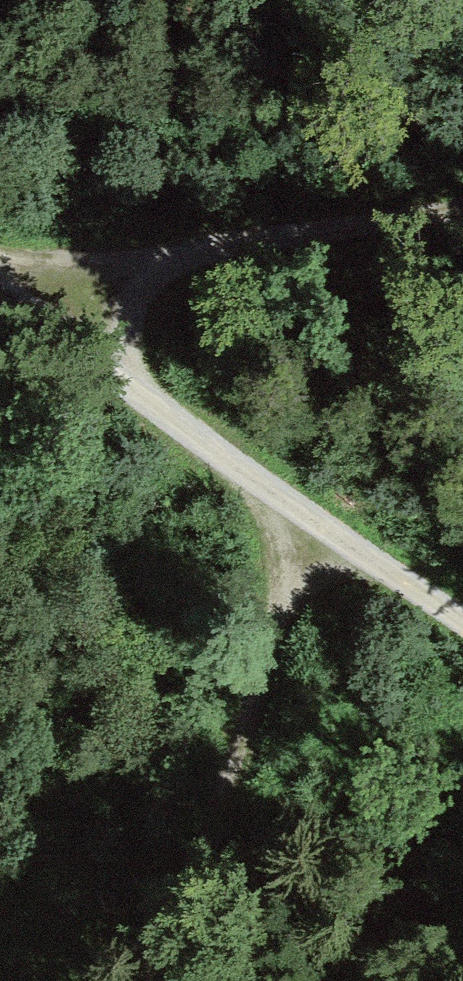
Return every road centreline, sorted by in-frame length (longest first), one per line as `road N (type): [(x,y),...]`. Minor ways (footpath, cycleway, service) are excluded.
road 1 (track): [(0,281),(66,320),(190,433),(462,621)]
road 2 (track): [(135,980),(319,525)]
road 3 (track): [(462,213),(191,251),(111,280),(66,320)]

